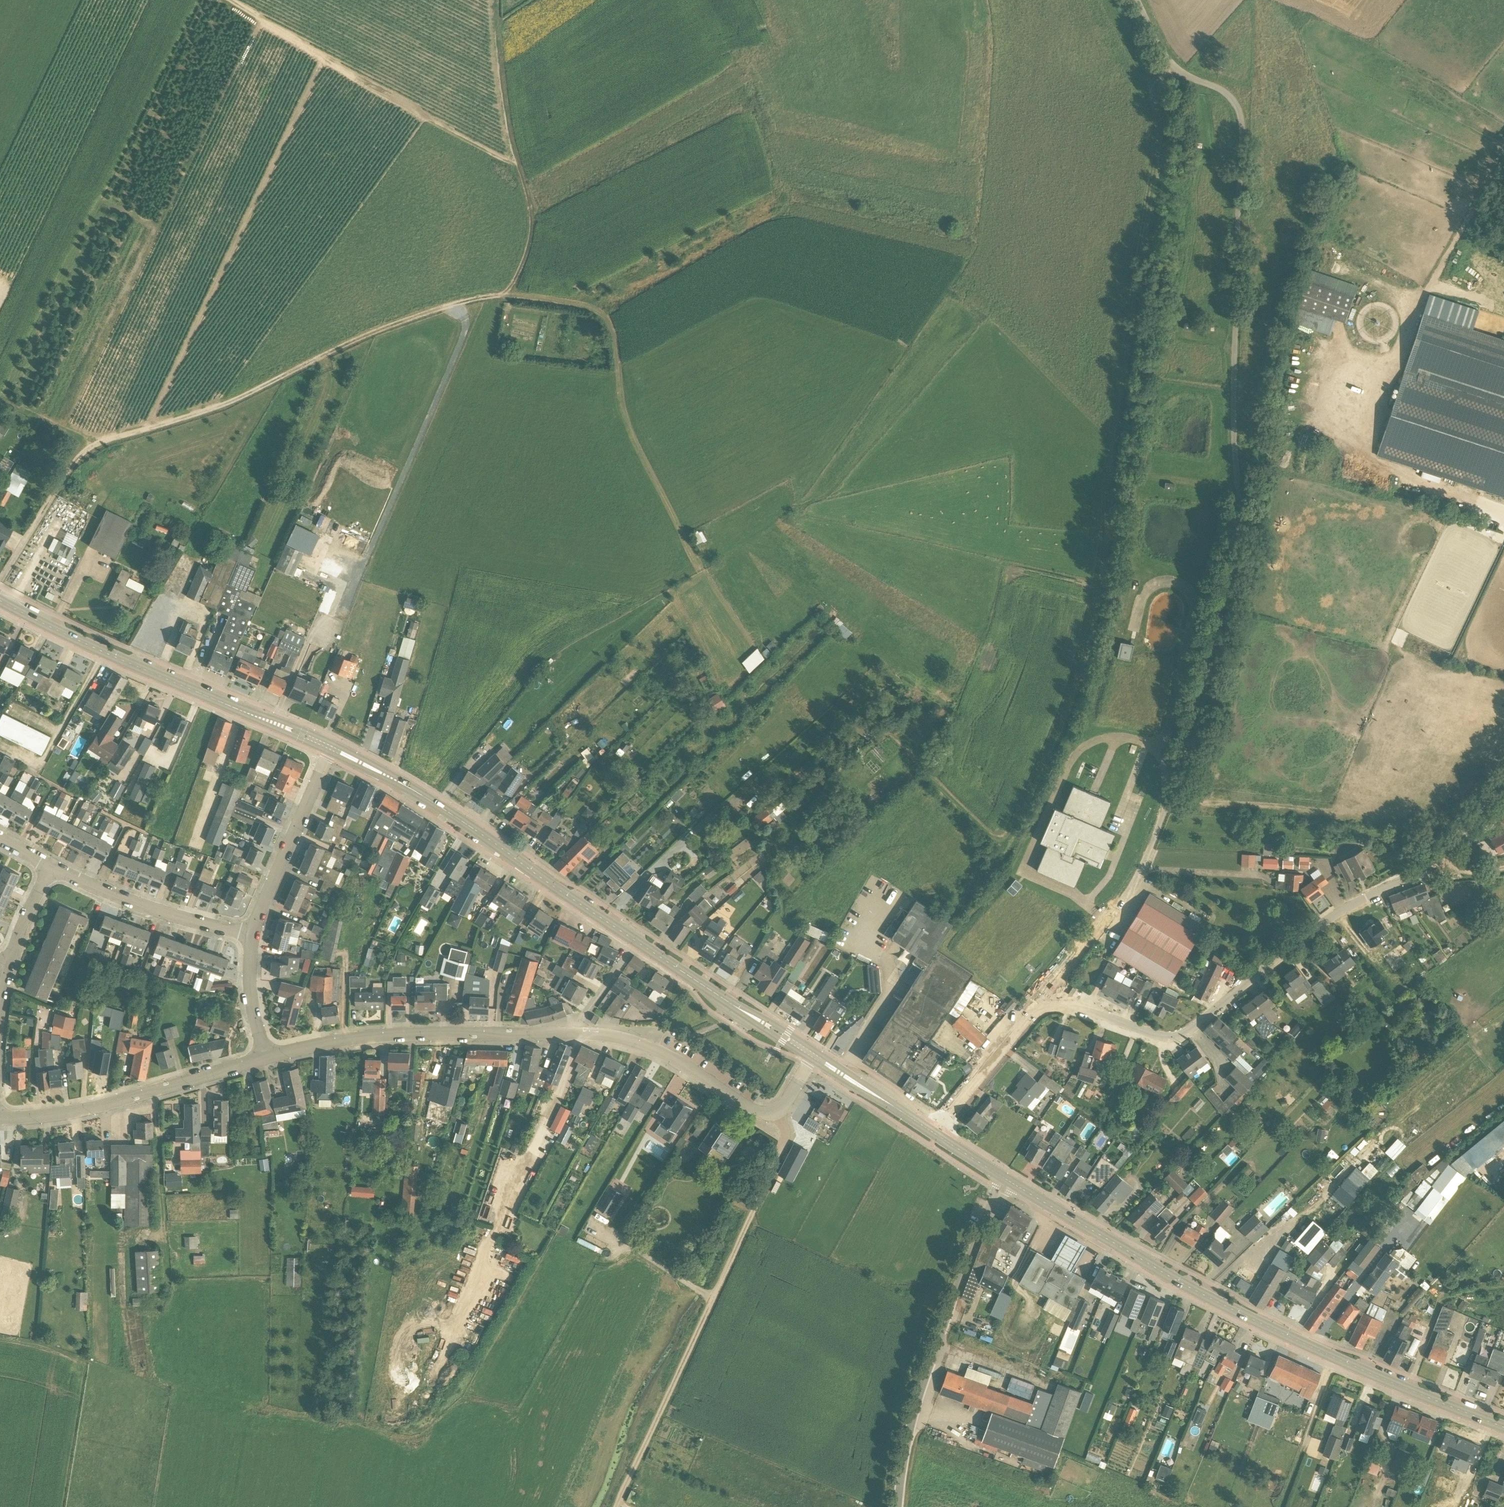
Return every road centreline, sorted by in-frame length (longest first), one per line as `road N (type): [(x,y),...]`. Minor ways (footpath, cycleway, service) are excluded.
road 1 (unclassified): [(1051,992),(1133,888),(1167,810),(1234,565),(1232,100),(1176,72),(1139,0)]
road 2 (track): [(953,910),(1003,854),(1070,711),(1085,657),(1113,492),(1115,409),(1165,115),(1161,84),(1176,72)]
road 3 (secondary): [(1503,1427),(1191,1288),(1006,1179)]
road 4 (unclassified): [(1051,992),(1158,1035),(1187,1032),(1323,923),(1427,871),(1503,777)]
road 5 (track): [(777,1112),(780,1150),(616,1506)]
road 6 (secondary): [(332,748),(0,600)]
road 7 (secondary): [(636,942),(453,815),(332,748)]
road 8 (tertiary): [(899,1506),(920,1393),(1006,1179)]
road 9 (unclassified): [(575,1034),(382,1035),(266,1056)]
road 10 (unclassified): [(815,1056),(782,1108),(761,1113),(643,1045),(575,1034)]
road 11 (residential): [(0,1119),(109,1102),(266,1056)]
road 12 (residential): [(254,936),(158,911),(50,867)]
road 13 (secondary): [(815,1056),(636,942)]
road 14 (residential): [(254,936),(332,748)]
road 15 (track): [(154,1090),(168,1287)]
road 16 (unclassified): [(937,1135),(1051,992)]
road 17 (secondary): [(937,1135),(815,1056)]
road 18 (residential): [(266,1056),(251,1000),(254,936)]

